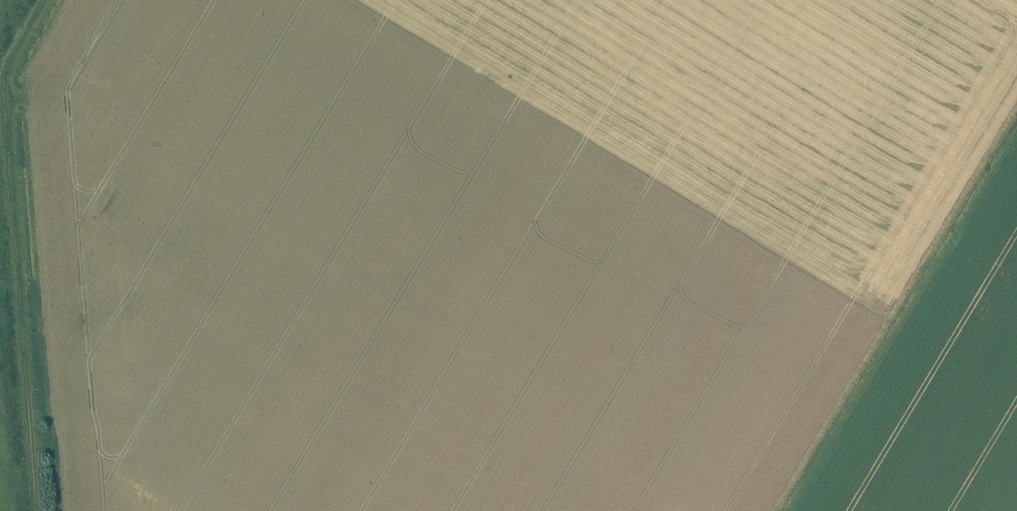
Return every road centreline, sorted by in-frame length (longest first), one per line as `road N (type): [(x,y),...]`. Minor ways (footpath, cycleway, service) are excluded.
road 1 (track): [(43,0),(11,59),(6,88),(37,510)]

